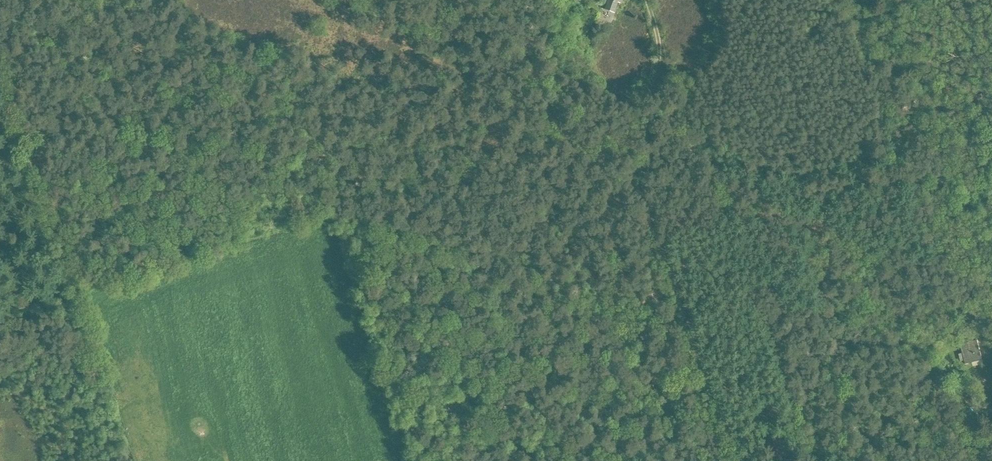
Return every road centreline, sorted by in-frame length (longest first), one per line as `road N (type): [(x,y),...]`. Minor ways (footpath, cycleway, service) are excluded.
road 1 (track): [(649,0),(659,53),(642,166),(745,460)]

